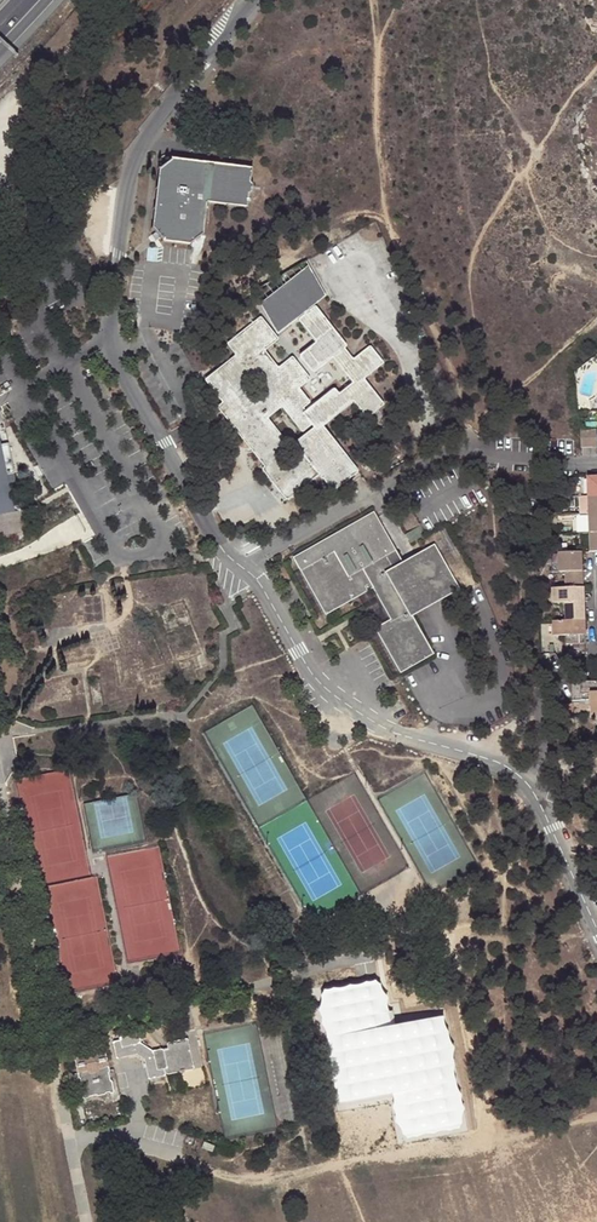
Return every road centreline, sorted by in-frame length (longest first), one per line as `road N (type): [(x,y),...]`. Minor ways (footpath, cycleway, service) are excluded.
road 1 (unclassified): [(253,0),(139,153),(125,196),(109,339),(219,548),(246,572)]
road 2 (residential): [(596,463),(459,451),(268,552),(246,572)]
road 3 (unclassified): [(246,572),(326,690),(359,717),(488,762),(527,790)]
road 4 (residential): [(527,790),(548,755),(541,715),(549,686),(596,661)]
road 5 (unclassified): [(527,790),(596,934)]

